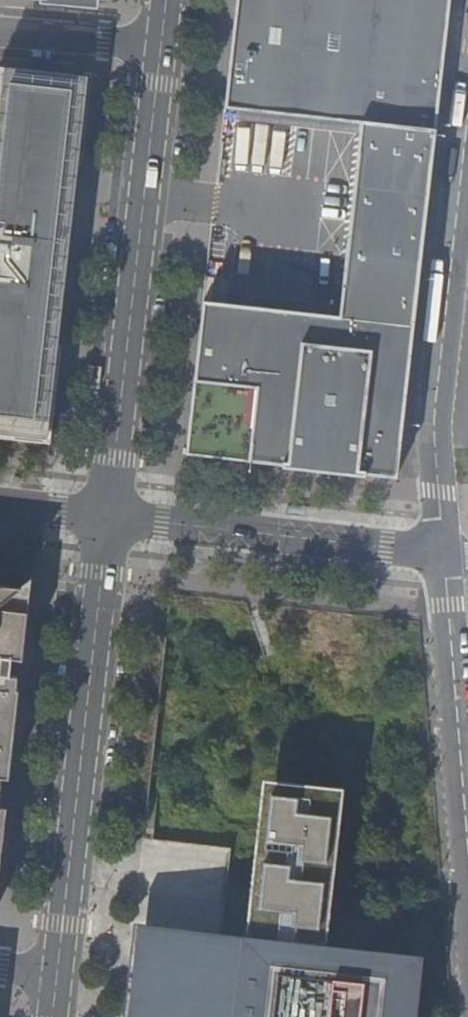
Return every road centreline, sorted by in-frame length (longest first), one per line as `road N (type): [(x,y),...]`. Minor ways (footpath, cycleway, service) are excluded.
road 1 (residential): [(105,513),(161,46)]
road 2 (tertiary): [(55,974),(105,513)]
road 3 (unclassified): [(467,114),(432,419),(442,554)]
road 4 (residential): [(105,513),(442,554)]
road 5 (residential): [(442,554),(467,843)]
road 6 (residential): [(0,32),(161,46)]

